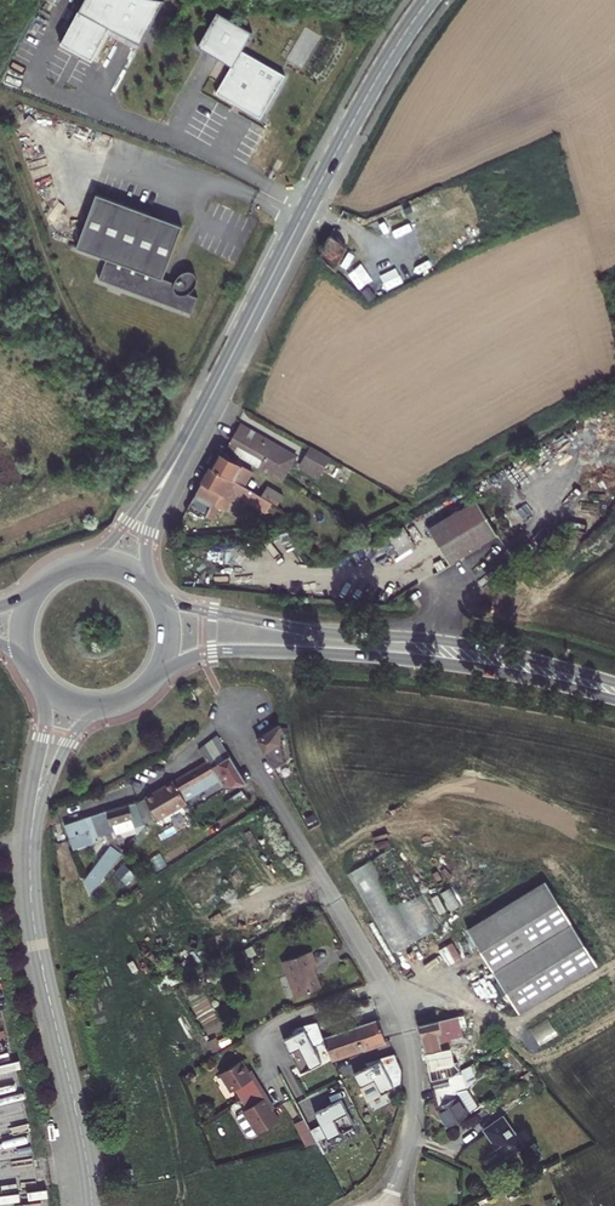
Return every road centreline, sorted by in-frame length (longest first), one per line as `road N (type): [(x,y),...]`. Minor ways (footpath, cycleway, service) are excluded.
road 1 (residential): [(388,1205),(416,1120),(403,1018),(230,717)]
road 2 (tertiary): [(427,0),(371,89),(180,455)]
road 3 (secondary): [(153,681),(194,656),(296,653),(469,667),(614,700)]
road 4 (secondary): [(614,683),(486,647),(321,633),(159,597)]
road 5 (track): [(204,411),(111,371),(82,347),(59,307),(0,134)]
road 6 (tertiary): [(30,847),(38,948),(93,1205)]
road 7 (tertiary): [(35,678),(46,725),(30,847)]
road 8 (tertiary): [(30,847),(66,747),(107,708)]
road 9 (tertiary): [(180,455),(116,538),(75,563)]
road 10 (tertiary): [(148,581),(148,531),(180,455)]

